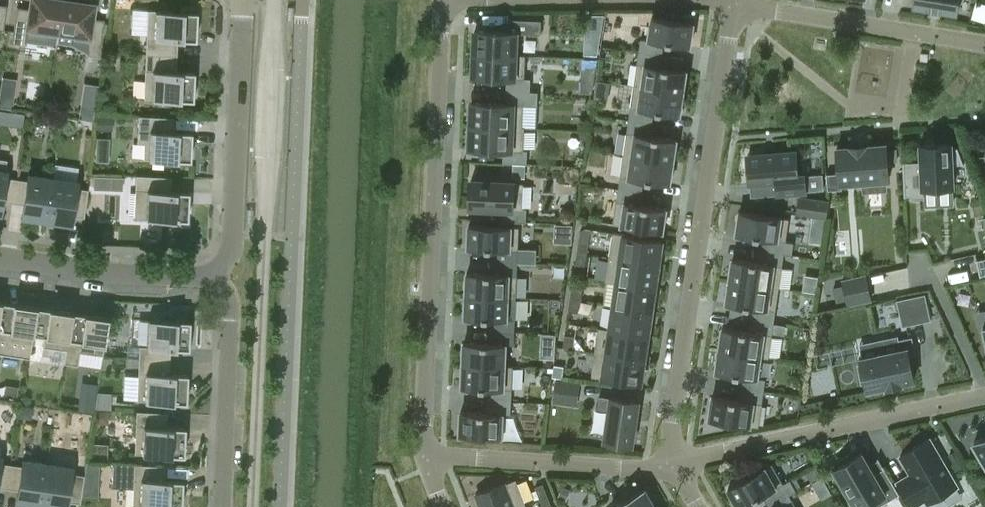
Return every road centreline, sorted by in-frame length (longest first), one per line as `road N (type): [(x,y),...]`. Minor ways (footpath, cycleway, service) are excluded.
road 1 (residential): [(674,465),(672,425),(732,4)]
road 2 (residential): [(424,455),(443,0)]
road 3 (residential): [(984,397),(674,465)]
road 4 (residential): [(216,275),(234,239),(240,0)]
road 5 (residential): [(984,41),(732,4)]
road 6 (residential): [(674,465),(645,471),(424,455)]
road 7 (residential): [(221,506),(231,306),(216,275)]
road 8 (residential): [(216,275),(106,273),(0,258)]

